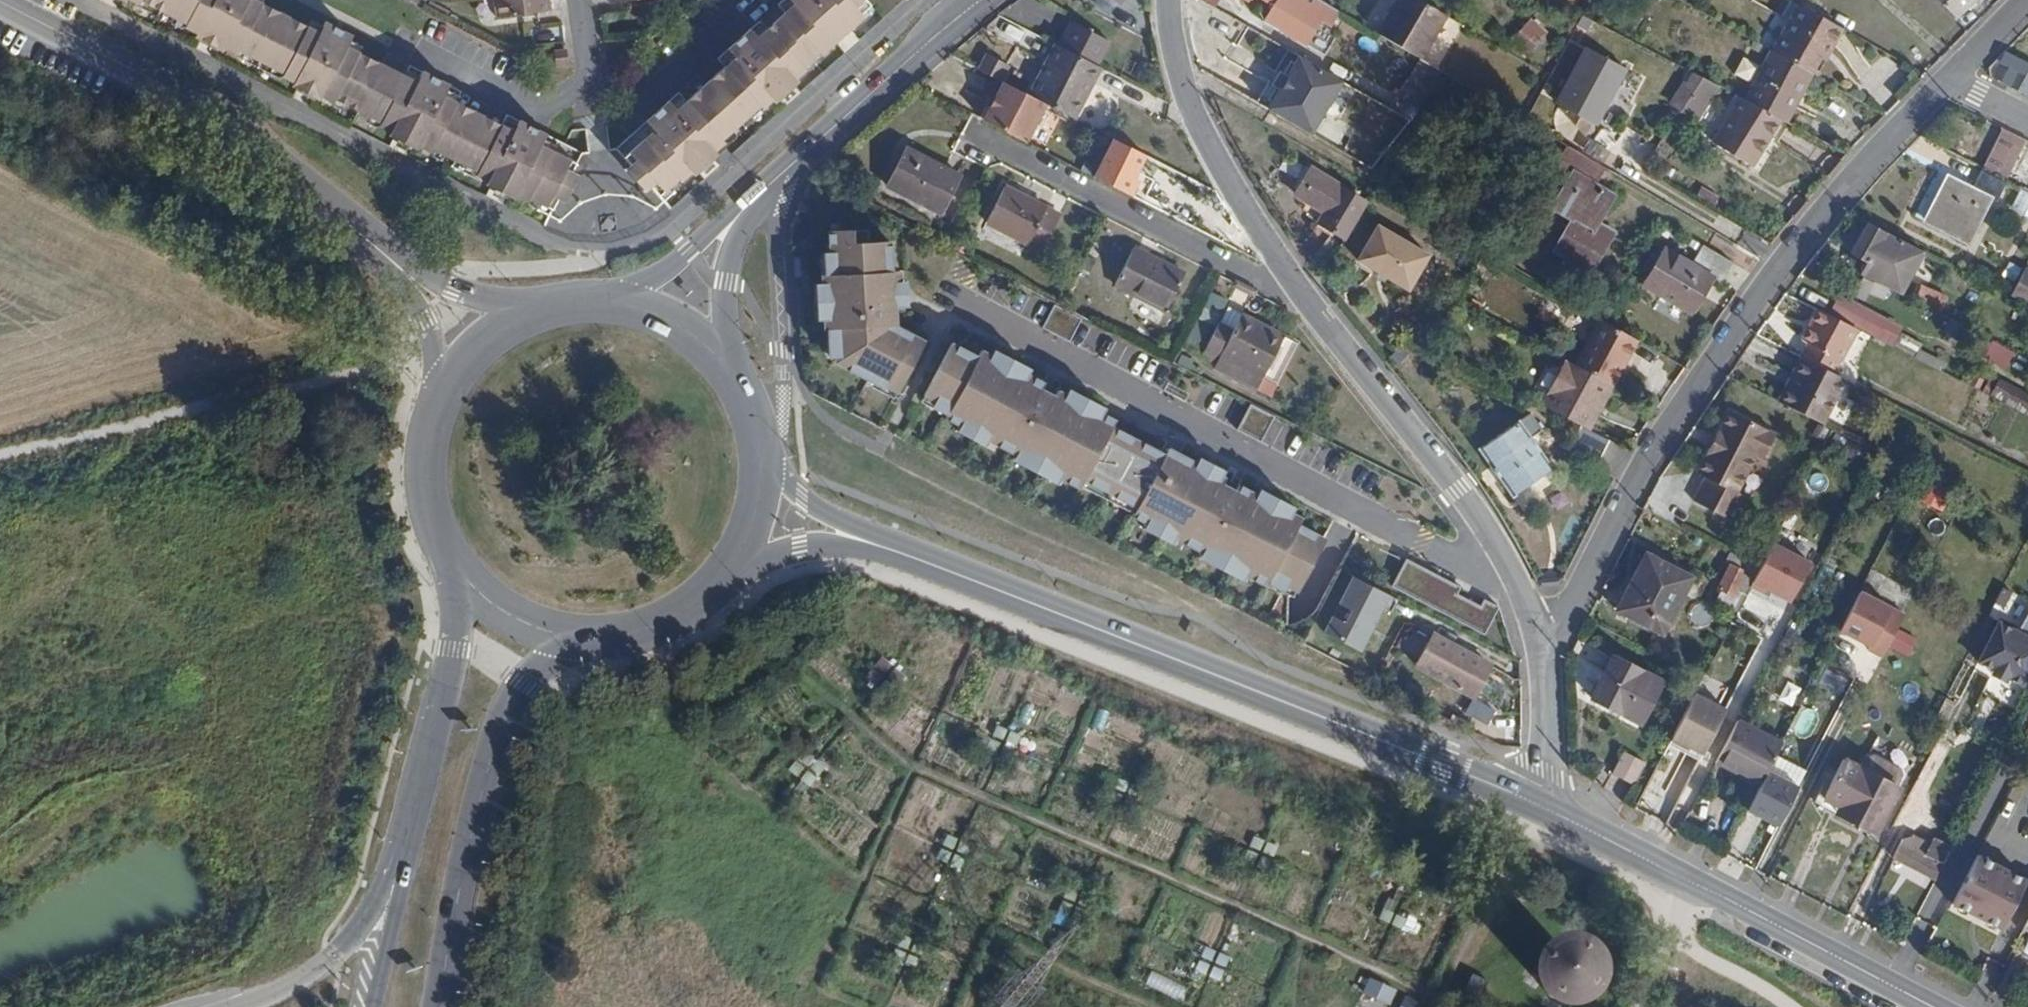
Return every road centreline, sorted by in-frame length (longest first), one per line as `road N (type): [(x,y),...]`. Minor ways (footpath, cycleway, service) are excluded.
road 1 (secondary): [(1537,804),(879,542)]
road 2 (residential): [(1539,638),(1579,600),(1639,470),(1772,261),(1948,79)]
road 3 (residential): [(1512,576),(1428,549),(957,306)]
road 4 (unclassified): [(0,3),(233,121),(390,258)]
road 5 (secondary): [(1929,1006),(1537,804)]
road 6 (residential): [(1290,277),(1459,490),(1512,576)]
road 7 (secondary): [(446,971),(503,716),(571,637)]
road 8 (residential): [(983,139),(1257,280),(1290,277)]
road 9 (tertiary): [(739,215),(930,35),(978,0)]
road 10 (residential): [(595,107),(541,112),(315,0)]
road 11 (residential): [(1170,0),(1181,78),(1232,190),(1290,277)]
road 12 (trunk): [(417,806),(345,945),(317,972),(245,1006)]
road 13 (secondary): [(458,570),(451,663),(417,806)]
road 14 (secondary): [(417,806),(375,1006)]
road 15 (secondary): [(571,637),(616,637),(662,625),(703,600),(736,564)]
road 16 (secondary): [(444,390),(425,471),(437,533),(458,570)]
road 17 (residential): [(742,15),(647,102),(595,107)]
road 18 (residential): [(1539,638),(1543,771),(1537,804)]
road 19 (unclassified): [(543,308),(460,292),(390,258)]
road 20 (tertiary): [(733,371),(724,284),(739,215)]
road 21 (tertiary): [(739,215),(611,301)]
road 22 (secondary): [(736,564),(813,544),(879,542)]
road 23 (secondary): [(733,371),(680,323),(611,301)]
road 24 (unclassified): [(390,258),(444,390)]
road 25 (secondary): [(879,542),(801,497),(764,460)]
road 26 (secondary): [(458,570),(506,614),(571,637)]
road 27 (secondary): [(543,308),(486,339),(444,390)]

